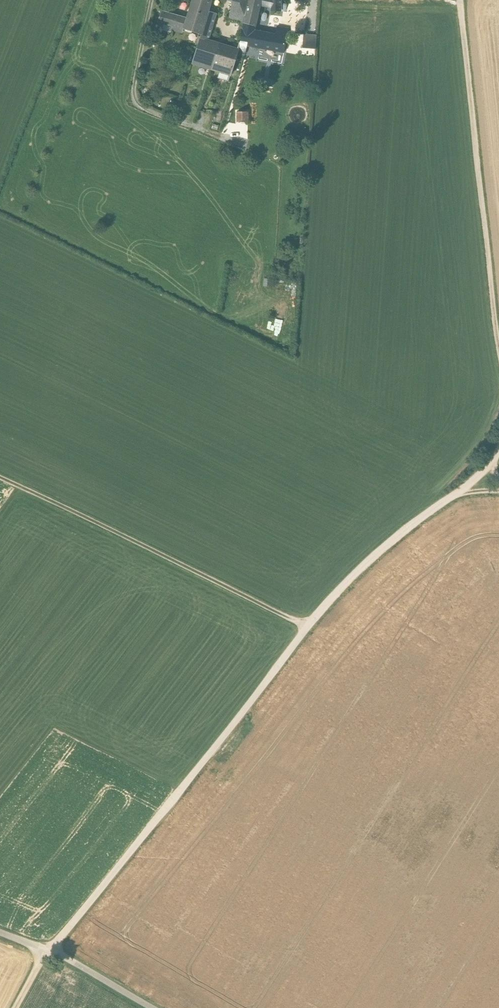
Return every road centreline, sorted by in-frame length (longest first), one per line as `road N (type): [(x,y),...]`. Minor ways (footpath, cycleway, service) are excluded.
road 1 (track): [(49,950),(308,626)]
road 2 (track): [(498,350),(460,0)]
road 3 (track): [(0,478),(308,626)]
road 4 (track): [(239,141),(136,102),(152,0)]
road 5 (track): [(308,626),(358,572),(452,496)]
road 6 (unclassified): [(153,1007),(63,955),(0,932)]

